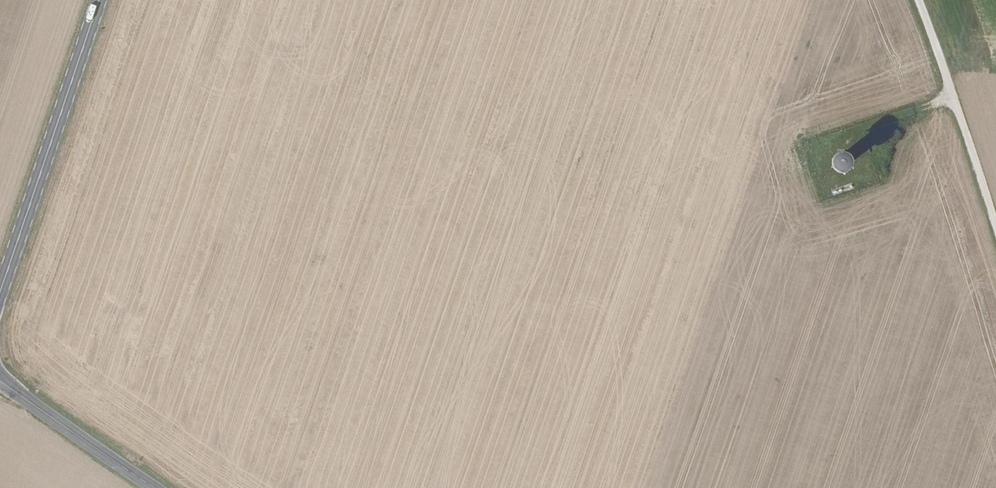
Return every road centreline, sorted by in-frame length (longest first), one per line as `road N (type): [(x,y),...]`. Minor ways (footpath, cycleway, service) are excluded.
road 1 (primary): [(0,291),(99,0)]
road 2 (tertiary): [(0,381),(155,487)]
road 3 (track): [(995,229),(952,93)]

